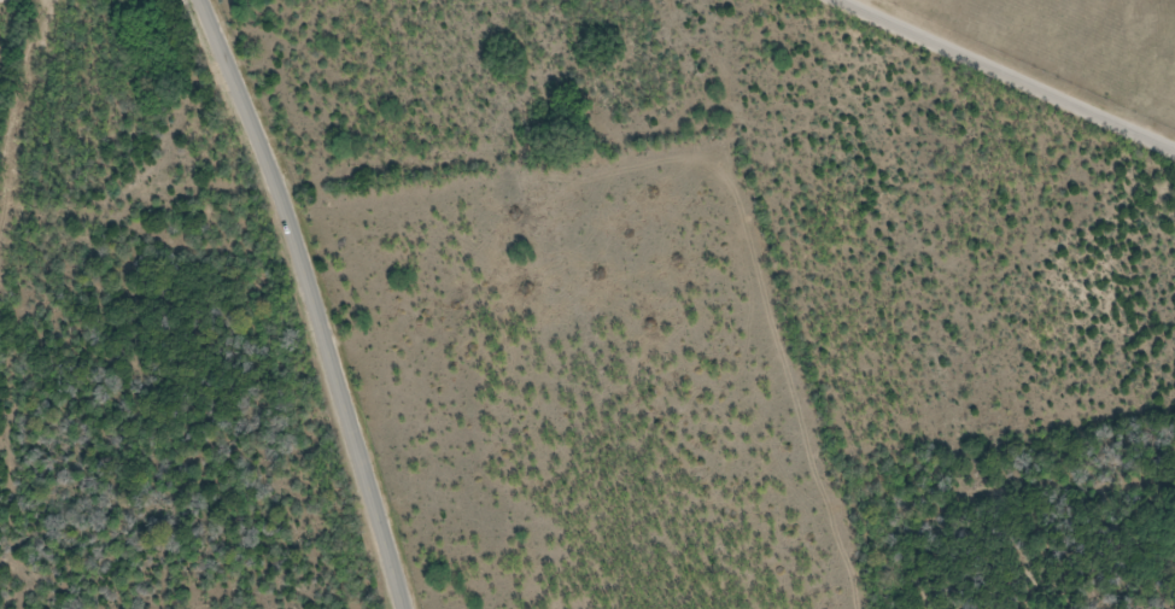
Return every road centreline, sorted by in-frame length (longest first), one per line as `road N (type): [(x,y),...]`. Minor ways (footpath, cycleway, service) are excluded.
road 1 (tertiary): [(415,608),(294,205),(213,0)]
road 2 (residential): [(1174,152),(833,0)]

